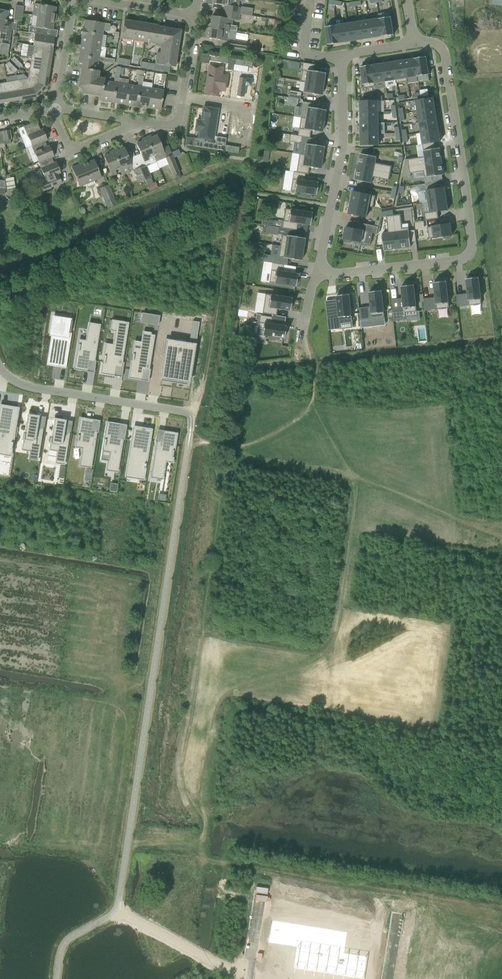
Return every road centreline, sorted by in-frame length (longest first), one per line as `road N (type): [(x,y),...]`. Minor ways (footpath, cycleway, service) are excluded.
road 1 (residential): [(317,270),(338,274),(469,254),(444,52),(415,38)]
road 2 (residential): [(415,38),(340,56),(342,148),(317,270)]
road 3 (residential): [(0,368),(8,379),(48,390),(179,410)]

